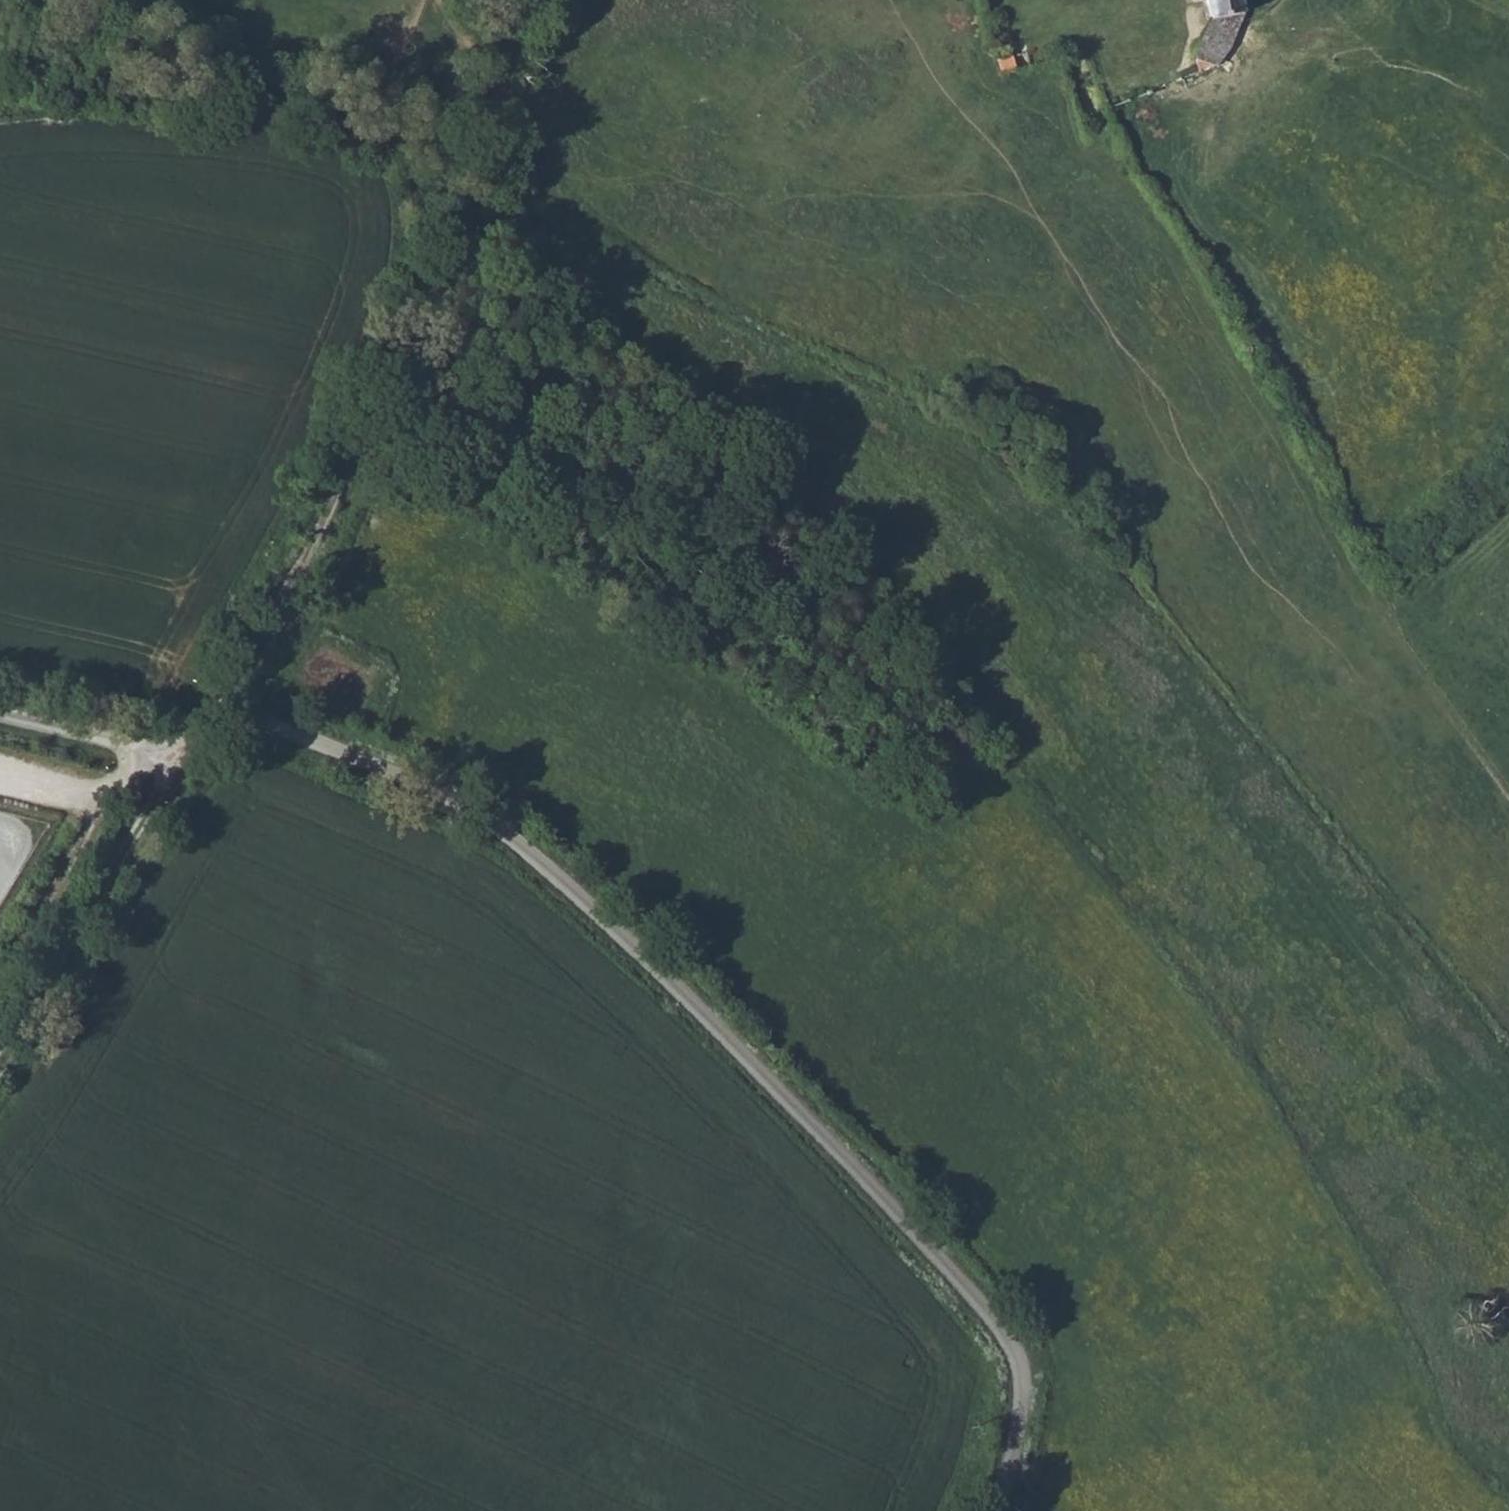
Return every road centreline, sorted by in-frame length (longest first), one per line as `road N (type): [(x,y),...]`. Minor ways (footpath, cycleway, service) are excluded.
road 1 (unclassified): [(1001,1510),(1020,1377),(1000,1326),(560,867),(375,759),(258,724),(200,722)]
road 2 (track): [(514,0),(505,11),(487,132),(425,285),(177,769),(0,1046)]
road 3 (unclassified): [(0,710),(158,747),(200,722)]
road 4 (track): [(0,977),(114,809)]

